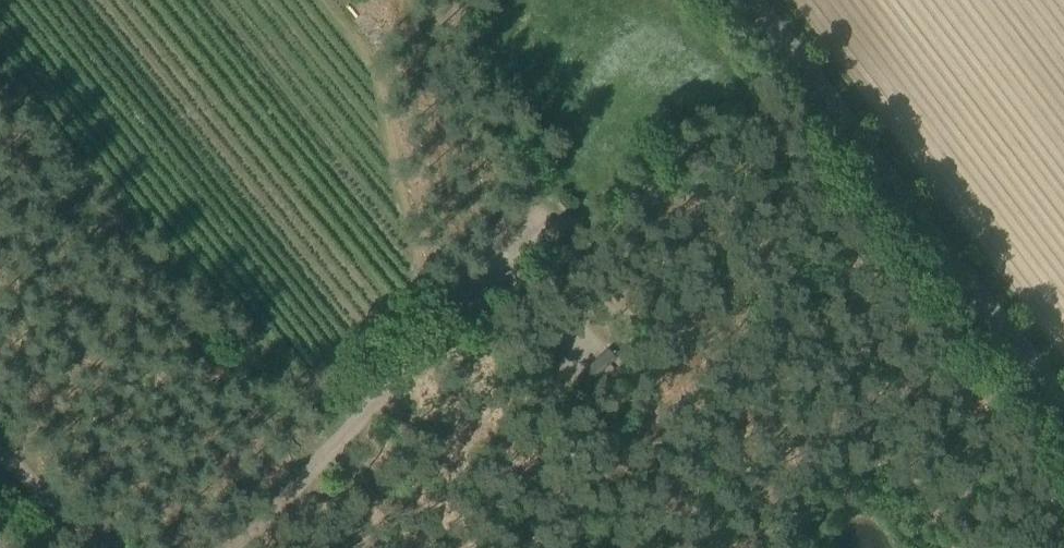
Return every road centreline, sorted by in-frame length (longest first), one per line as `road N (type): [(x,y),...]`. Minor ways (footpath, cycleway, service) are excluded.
road 1 (unclassified): [(1063,382),(941,238),(760,0)]
road 2 (track): [(108,547),(0,442)]

